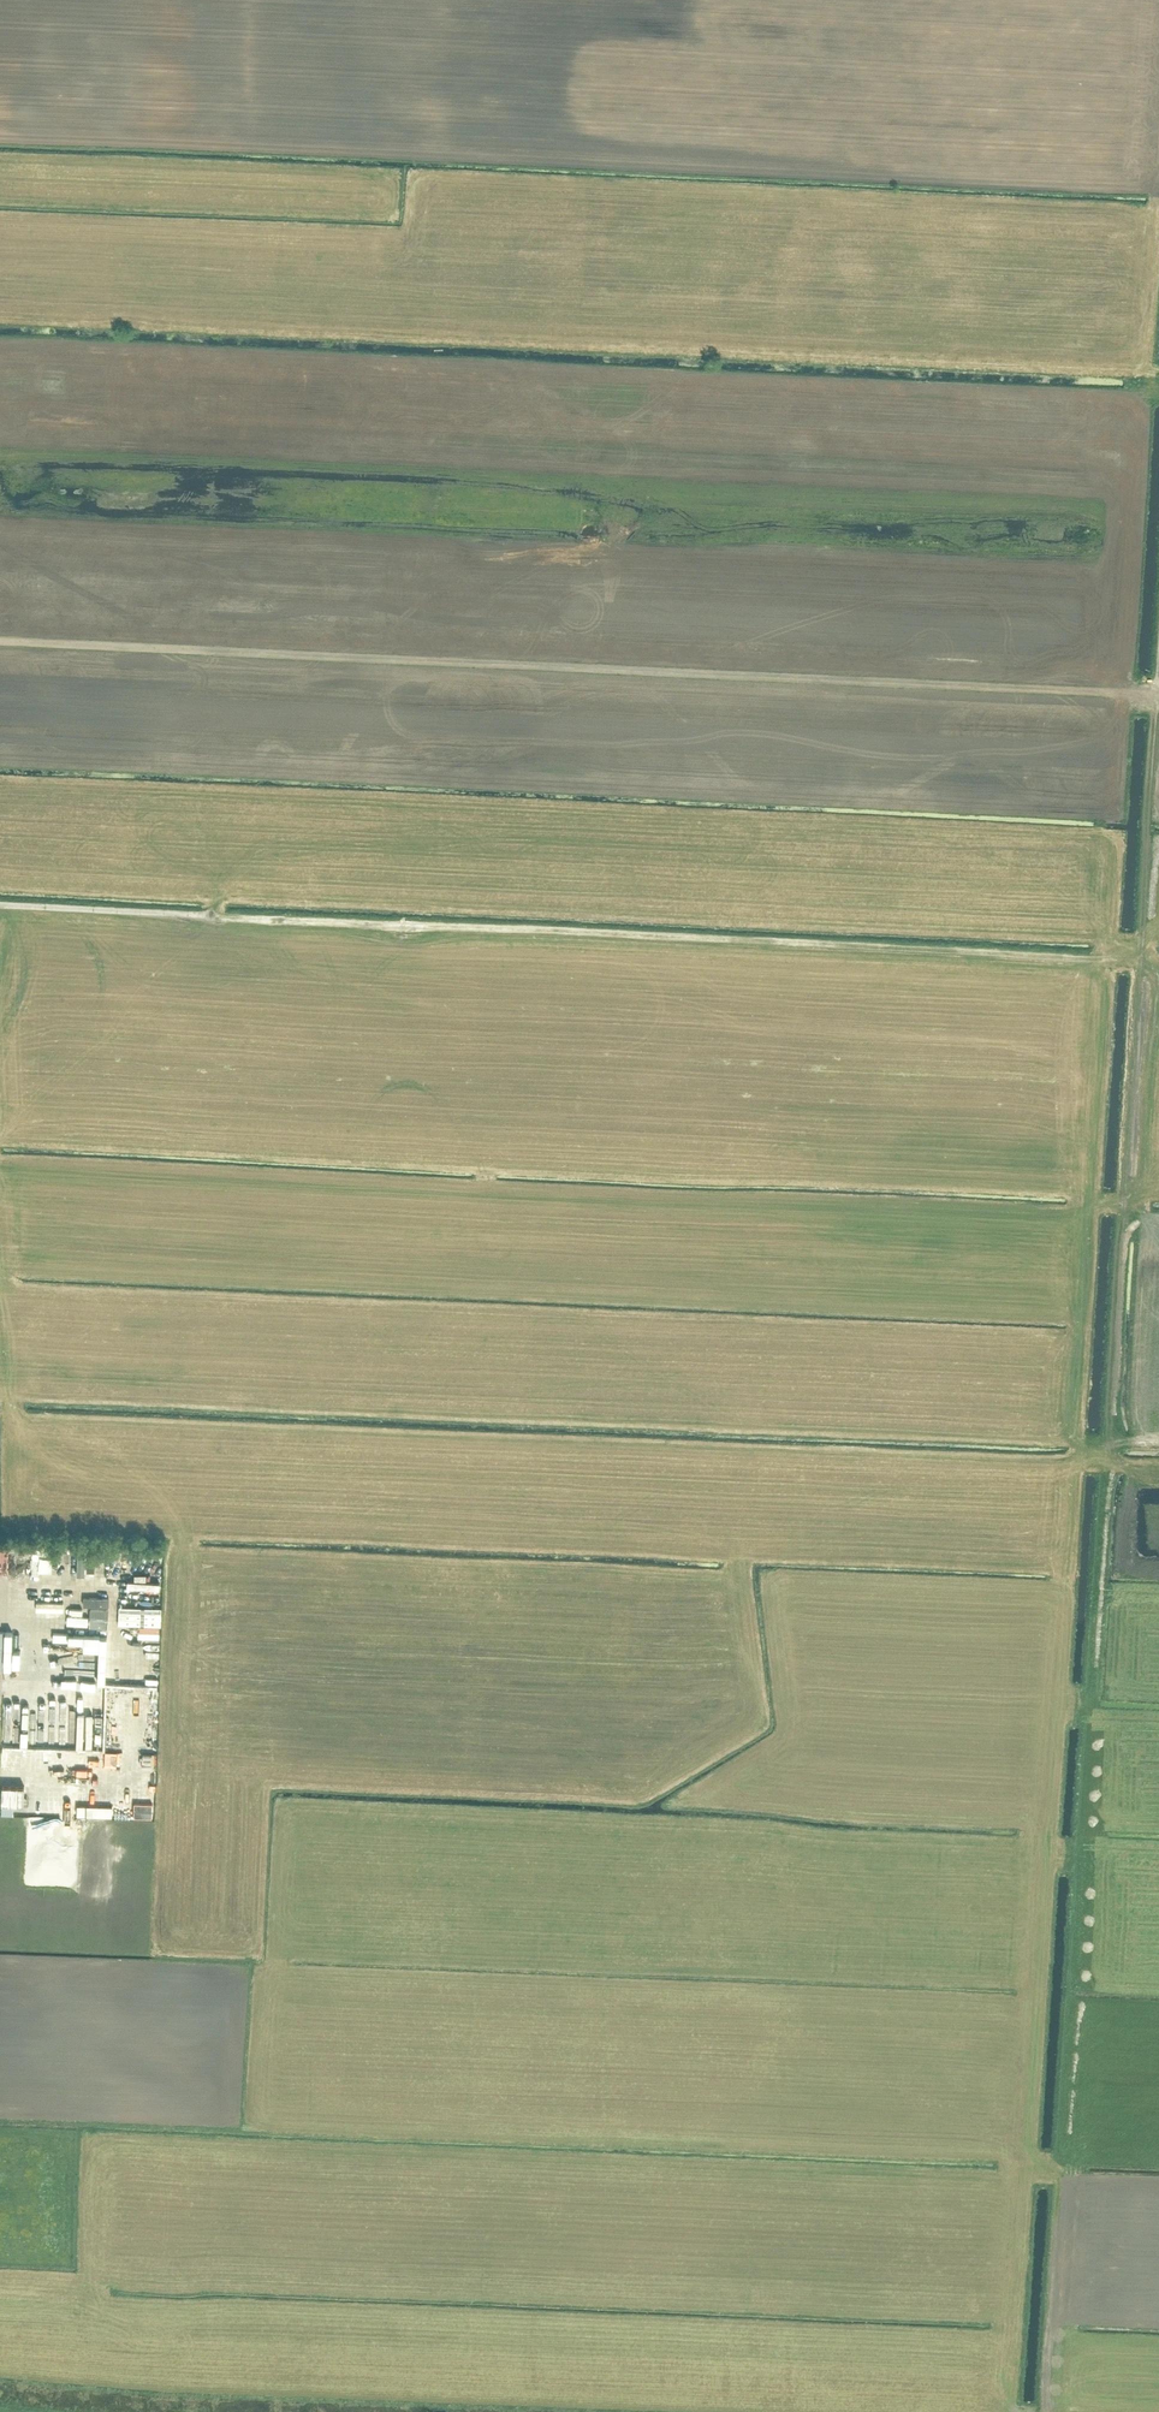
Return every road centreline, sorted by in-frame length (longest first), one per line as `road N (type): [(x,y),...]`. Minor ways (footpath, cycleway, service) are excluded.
road 1 (track): [(0,641),(1158,693)]
road 2 (track): [(0,905),(1127,954),(1138,966)]
road 3 (track): [(1050,2411),(1057,2189)]

